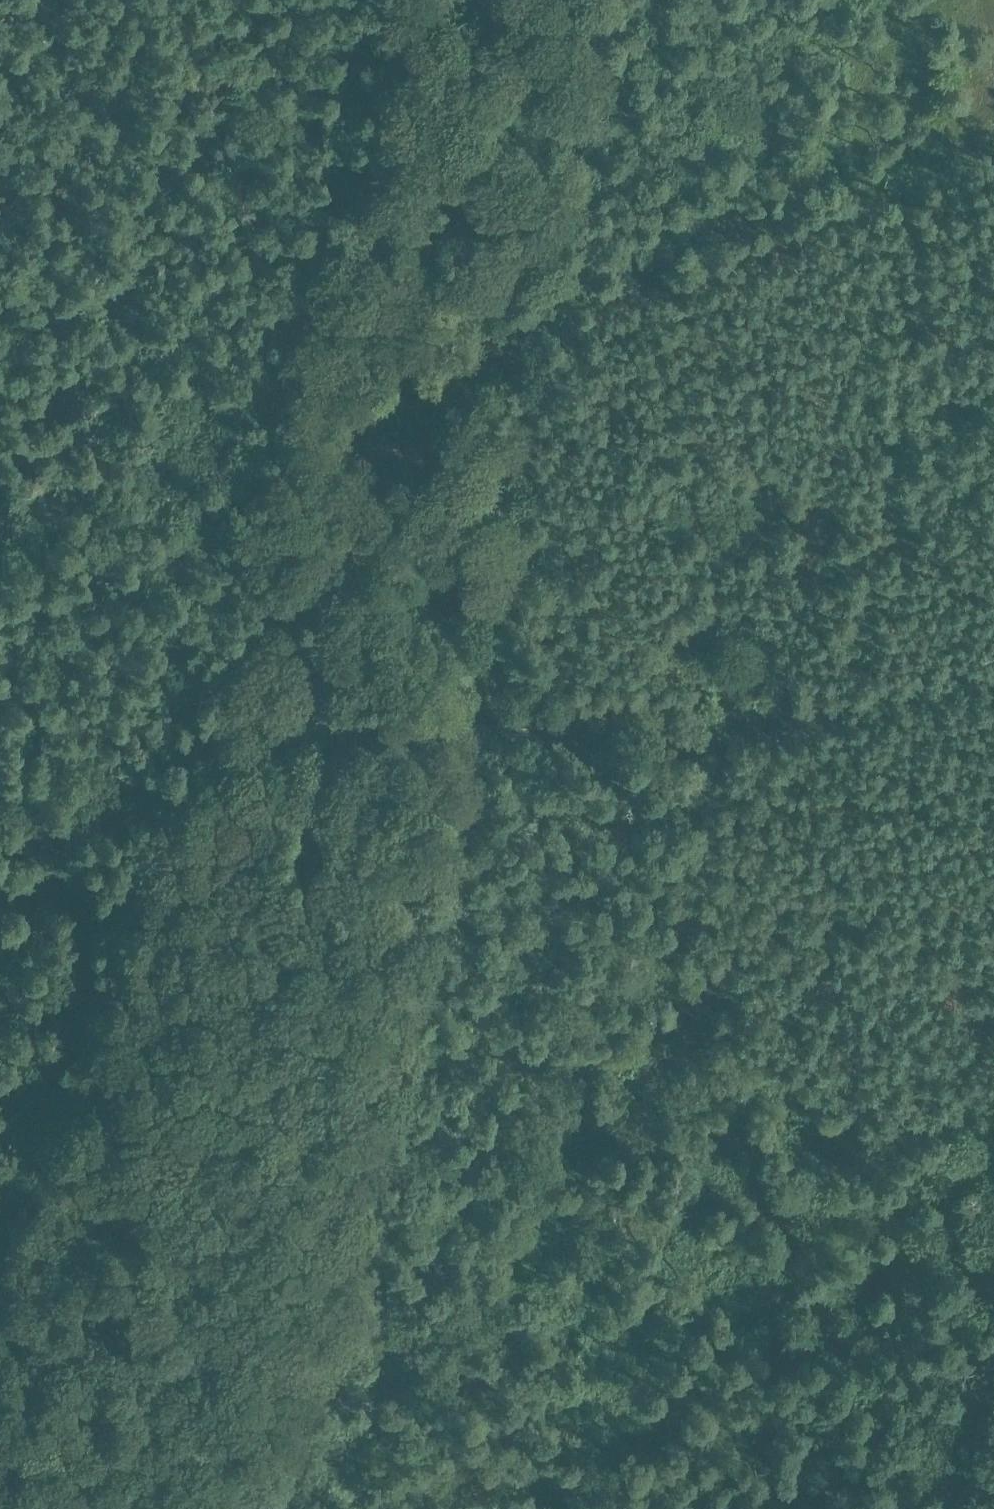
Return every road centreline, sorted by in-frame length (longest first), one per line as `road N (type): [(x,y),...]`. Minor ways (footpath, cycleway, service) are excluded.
road 1 (track): [(0,762),(161,759),(396,730),(716,719),(993,657)]

